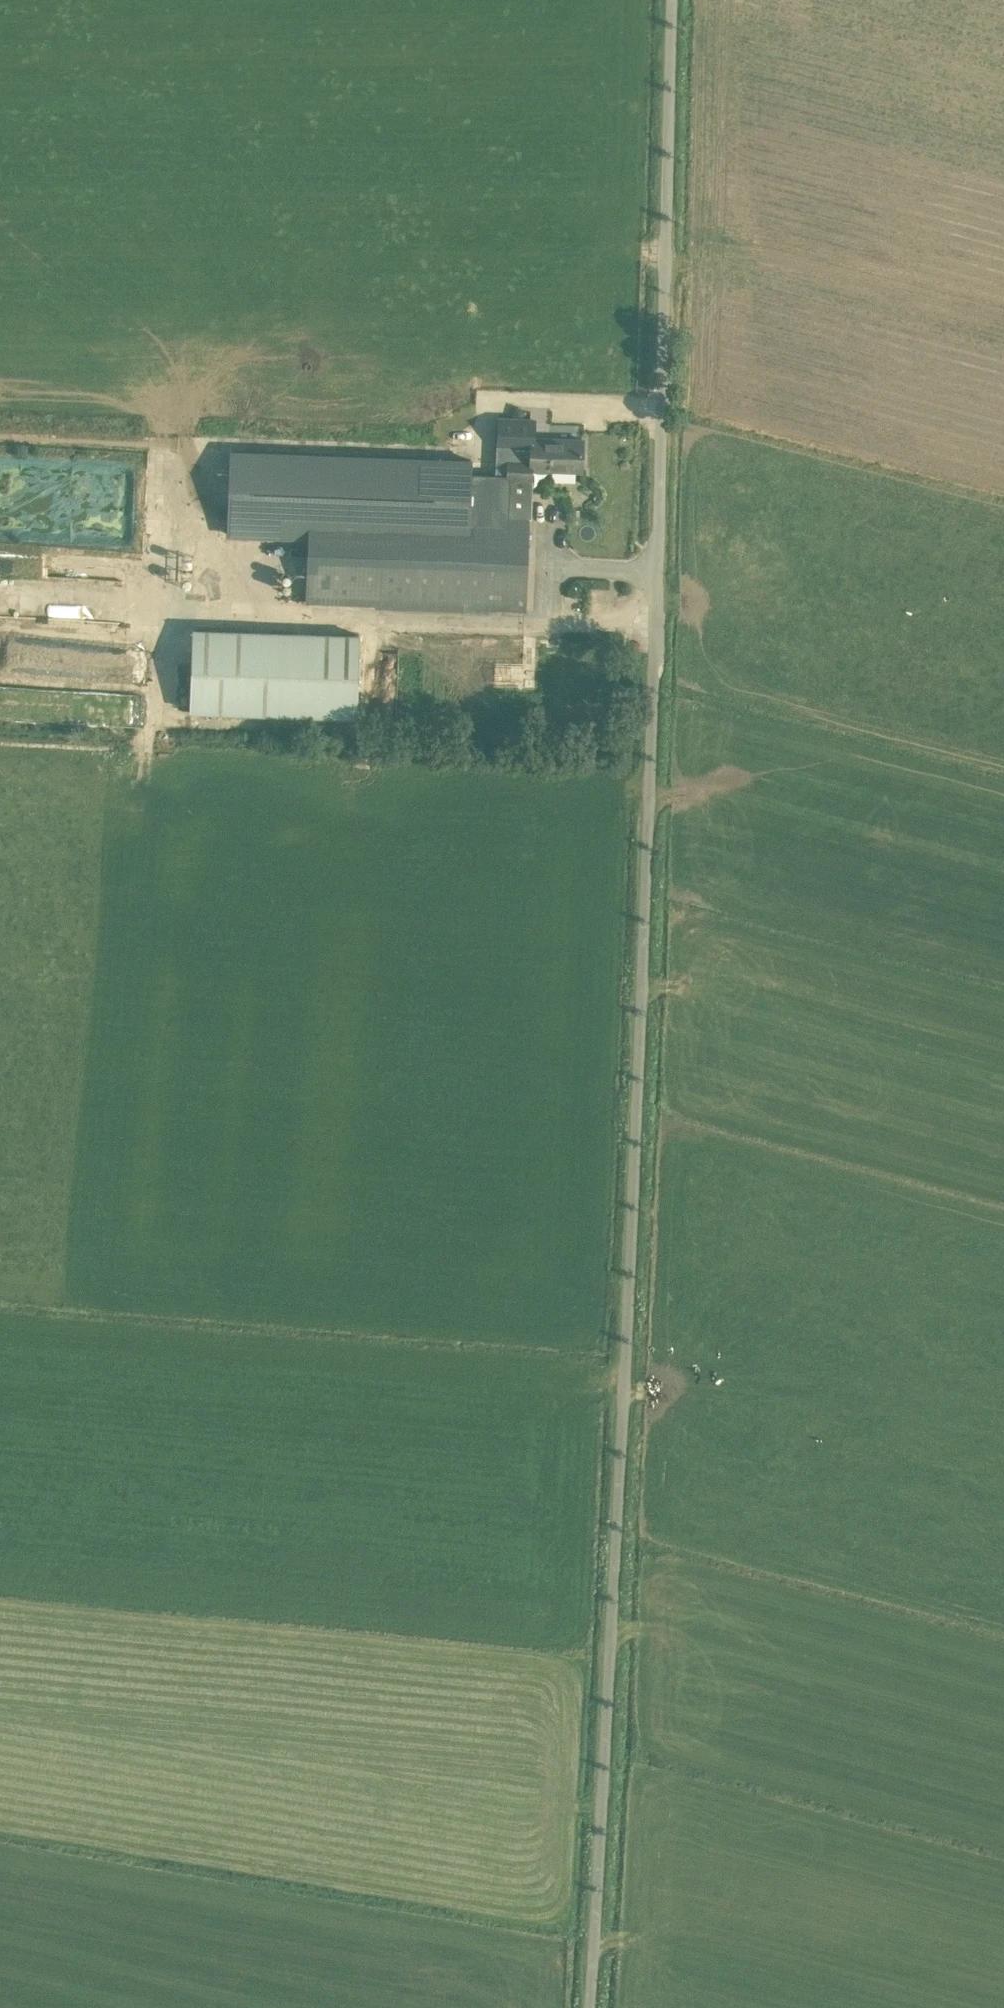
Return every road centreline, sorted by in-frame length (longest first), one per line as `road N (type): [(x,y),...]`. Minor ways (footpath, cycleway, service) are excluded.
road 1 (unclassified): [(591,2007),(649,929),(674,0)]
road 2 (track): [(0,743),(134,751),(143,728)]

